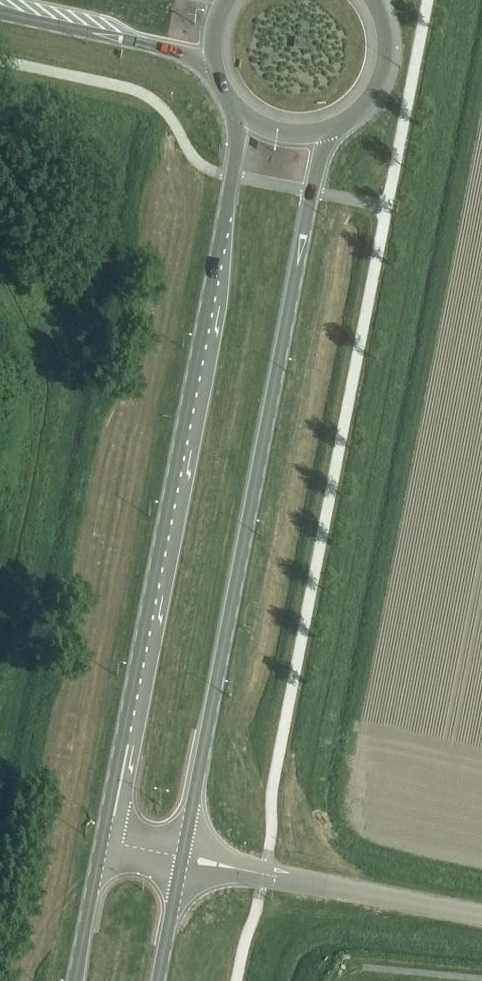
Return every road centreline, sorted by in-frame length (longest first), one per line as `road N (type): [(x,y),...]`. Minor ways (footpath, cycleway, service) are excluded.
road 1 (primary): [(183,858),(325,132)]
road 2 (primary): [(243,113),(103,839)]
road 3 (unclassified): [(481,914),(183,858)]
road 4 (secondary): [(0,14),(214,62)]
road 5 (primary): [(325,132),(377,90),(386,34),(371,0)]
road 6 (primary): [(103,839),(73,980)]
road 7 (primary): [(159,980),(183,858)]

